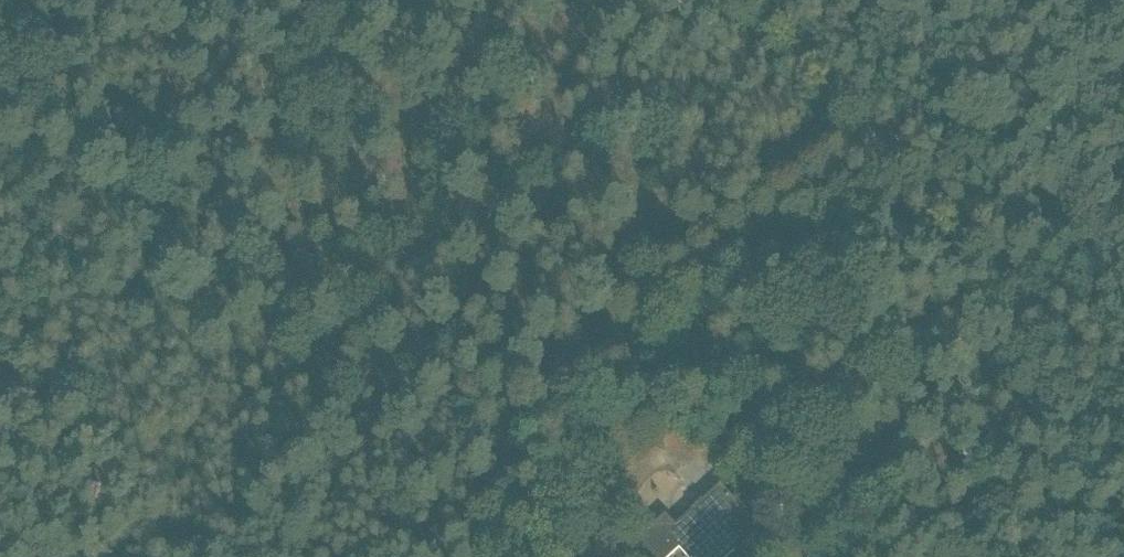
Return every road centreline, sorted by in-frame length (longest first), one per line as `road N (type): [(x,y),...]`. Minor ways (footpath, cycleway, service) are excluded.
road 1 (unclassified): [(1123,402),(764,0)]

